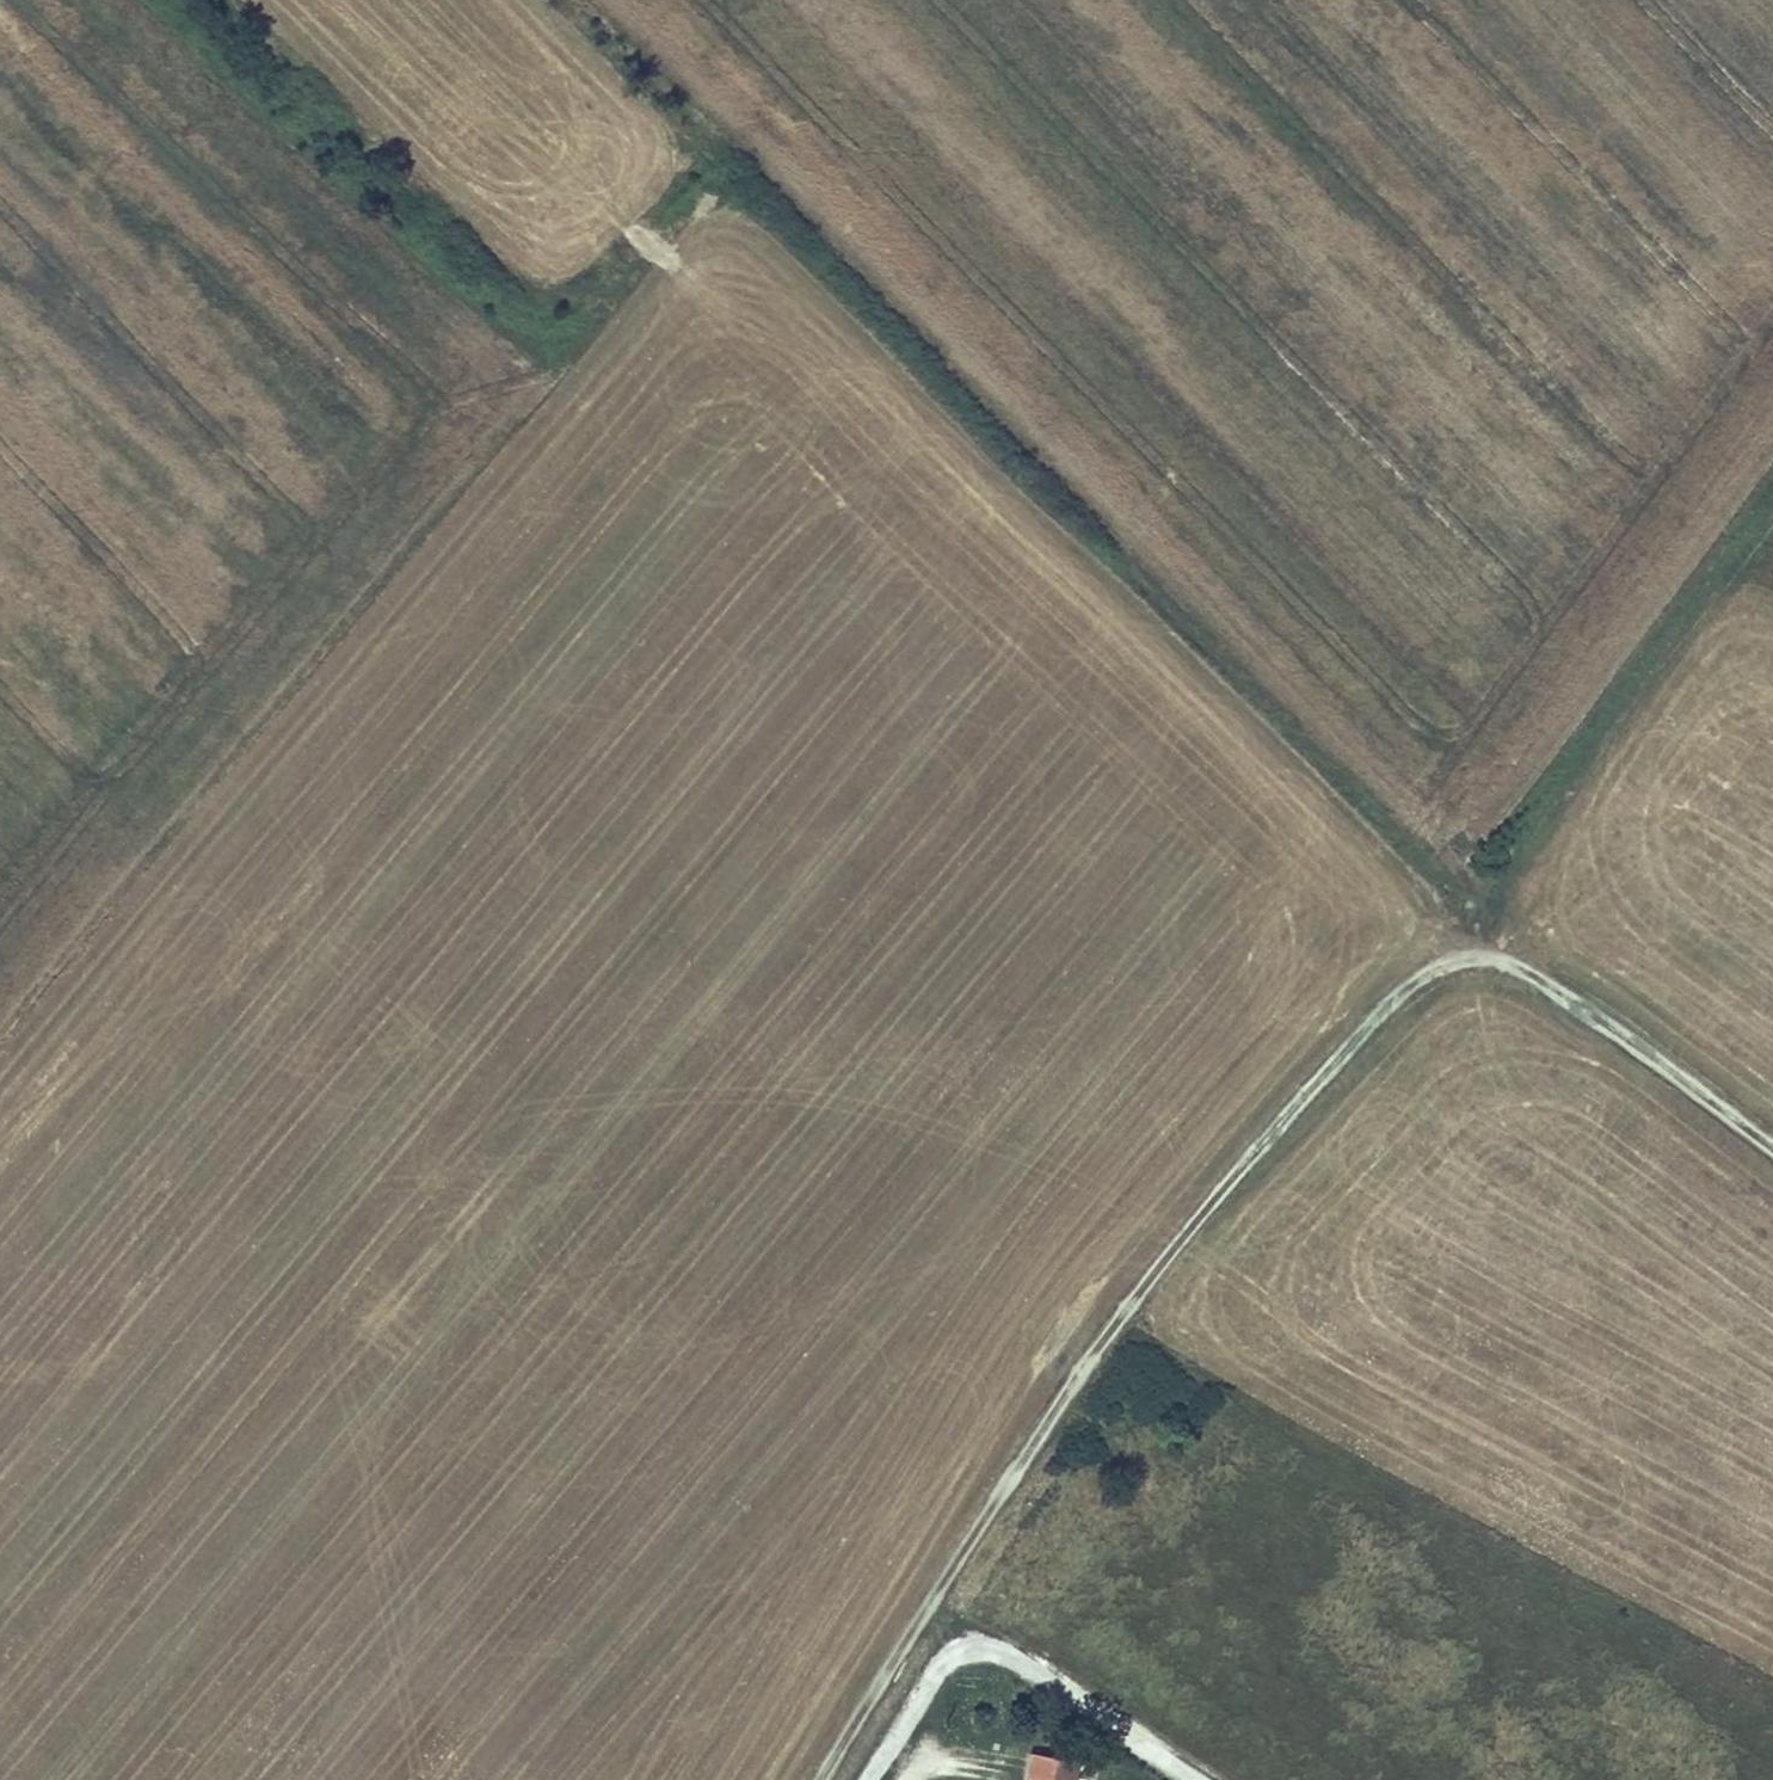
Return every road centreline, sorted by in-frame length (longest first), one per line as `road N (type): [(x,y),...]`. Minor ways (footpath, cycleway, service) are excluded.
road 1 (track): [(816,1779),(980,1517),(1127,1303),(1312,1071),(1415,975),(1473,955),(1532,972),(1772,1153)]

